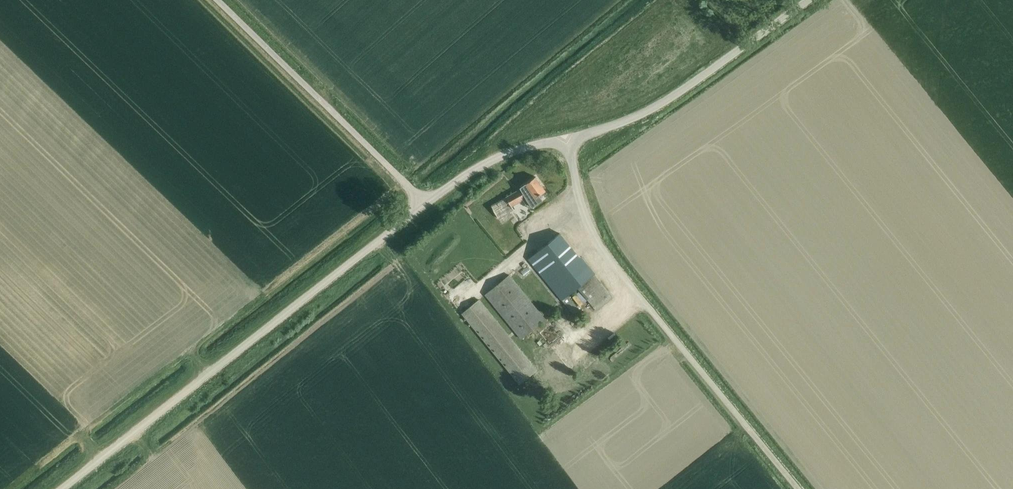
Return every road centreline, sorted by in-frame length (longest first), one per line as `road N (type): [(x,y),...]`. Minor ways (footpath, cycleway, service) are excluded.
road 1 (unclassified): [(61,488),(423,205)]
road 2 (unclassified): [(799,488),(621,276),(584,217),(566,141)]
road 3 (unclassified): [(423,205),(217,0)]
road 4 (unclassified): [(566,141),(658,105),(809,0)]
road 5 (unclassified): [(423,205),(510,152),(566,141)]

